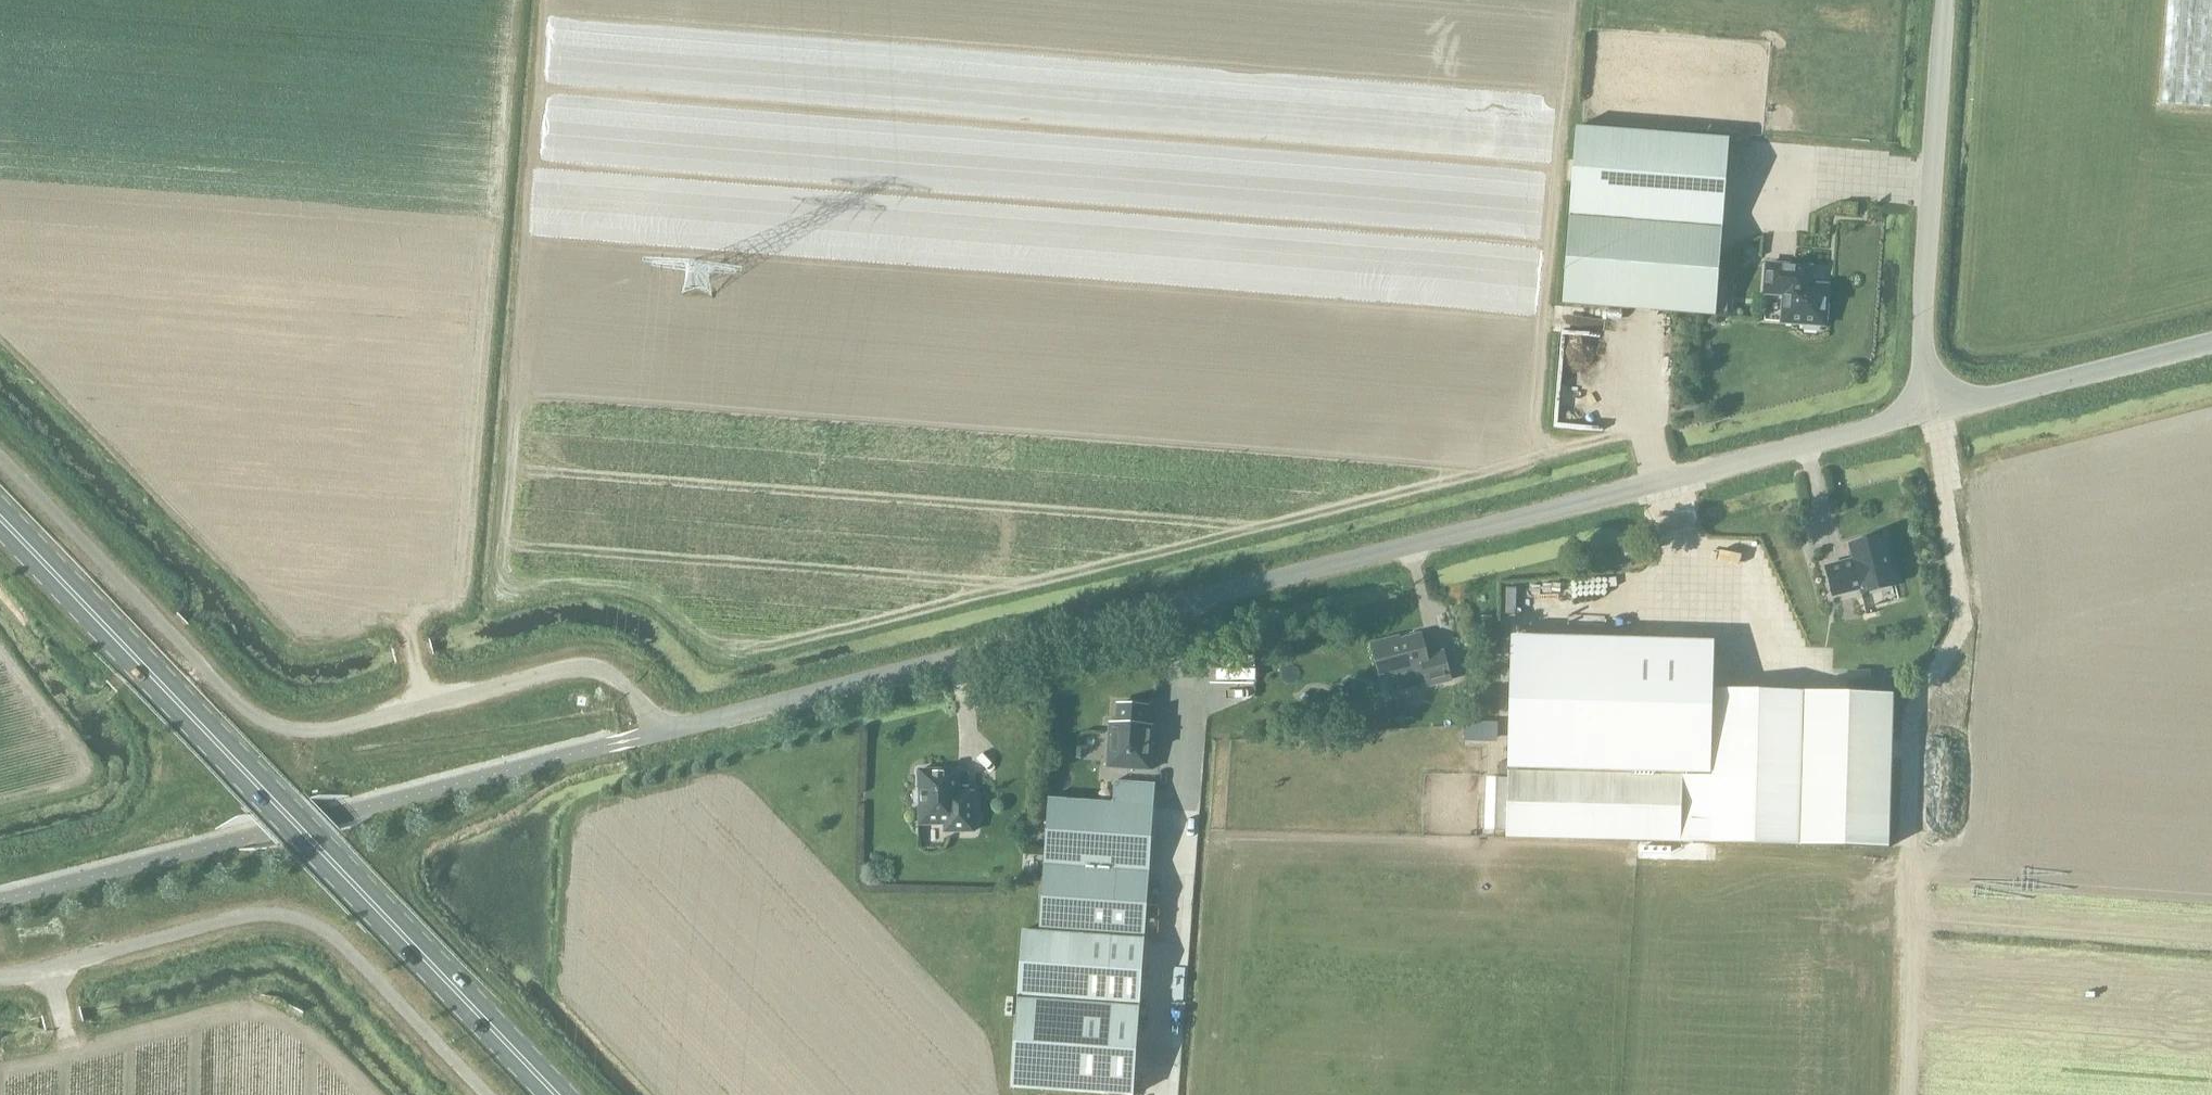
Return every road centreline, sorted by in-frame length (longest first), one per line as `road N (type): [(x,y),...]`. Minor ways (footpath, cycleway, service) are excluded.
road 1 (unclassified): [(1914,418),(658,732)]
road 2 (primary): [(0,517),(557,1094)]
road 3 (unclassified): [(1914,418),(1946,0)]
road 4 (unclassified): [(2211,341),(1914,418)]

